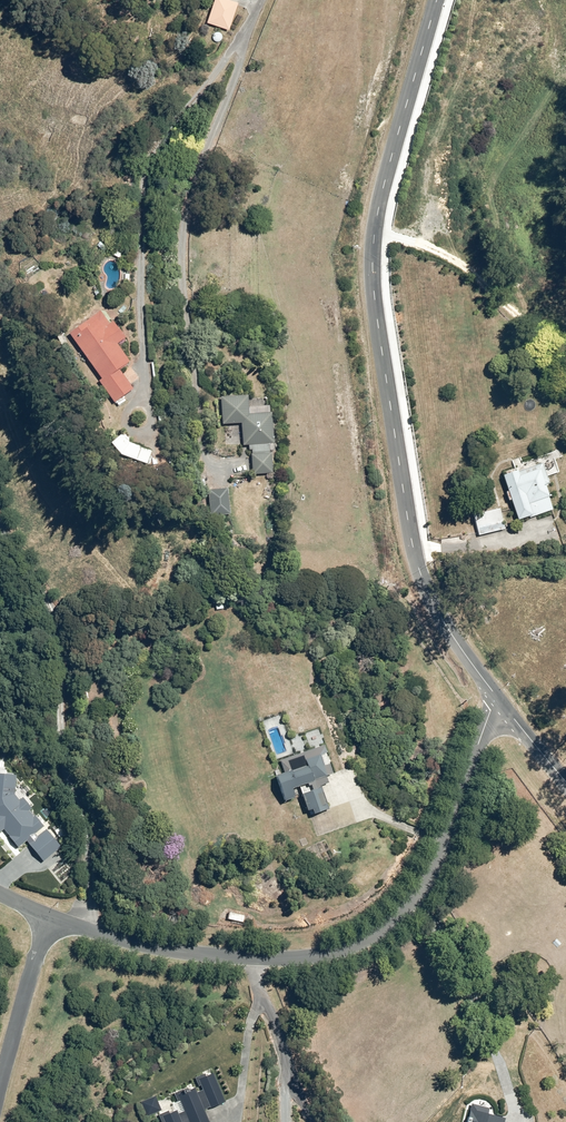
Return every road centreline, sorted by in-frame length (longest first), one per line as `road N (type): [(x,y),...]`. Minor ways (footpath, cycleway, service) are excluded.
road 1 (residential): [(438,0),(379,210),(375,292),(420,571),(497,696)]
road 2 (residential): [(49,918),(217,955),(302,957),(353,946),(398,918),(430,876),(497,696)]
road 3 (residential): [(0,1085),(49,918)]

